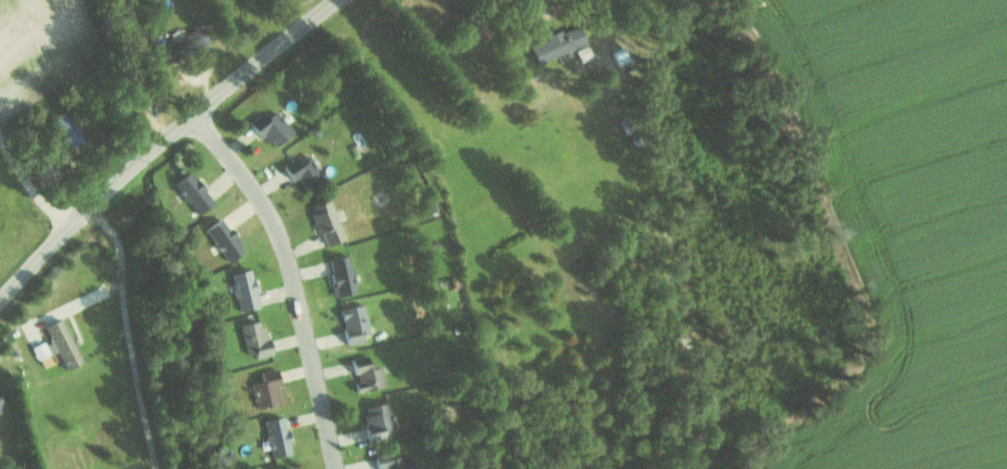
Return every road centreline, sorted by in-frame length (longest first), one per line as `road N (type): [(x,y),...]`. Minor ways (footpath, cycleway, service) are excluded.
road 1 (residential): [(0,298),(174,128),(335,0)]
road 2 (residential): [(187,118),(254,195),(282,246),(337,468)]
road 3 (residential): [(85,212),(118,248),(154,468)]
road 4 (residential): [(72,224),(0,107)]

